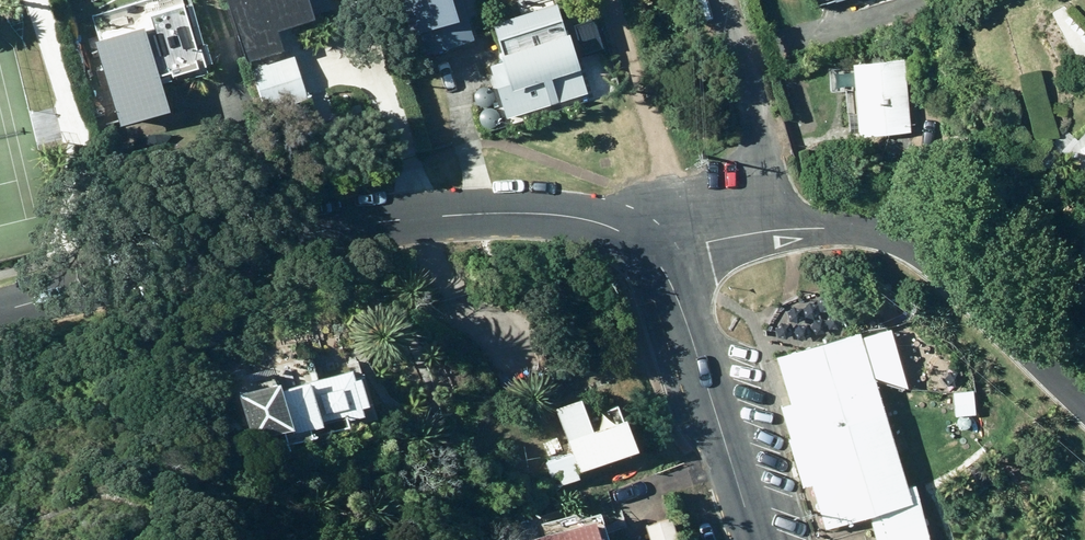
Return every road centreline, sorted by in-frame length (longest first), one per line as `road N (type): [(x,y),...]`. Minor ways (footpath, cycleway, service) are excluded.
road 1 (tertiary): [(0,313),(313,232),(464,214),(585,220),(625,232),(658,255)]
road 2 (unclassified): [(658,255),(787,228),(850,226),(914,243),(1084,402)]
road 3 (tertiary): [(754,539),(658,255)]

